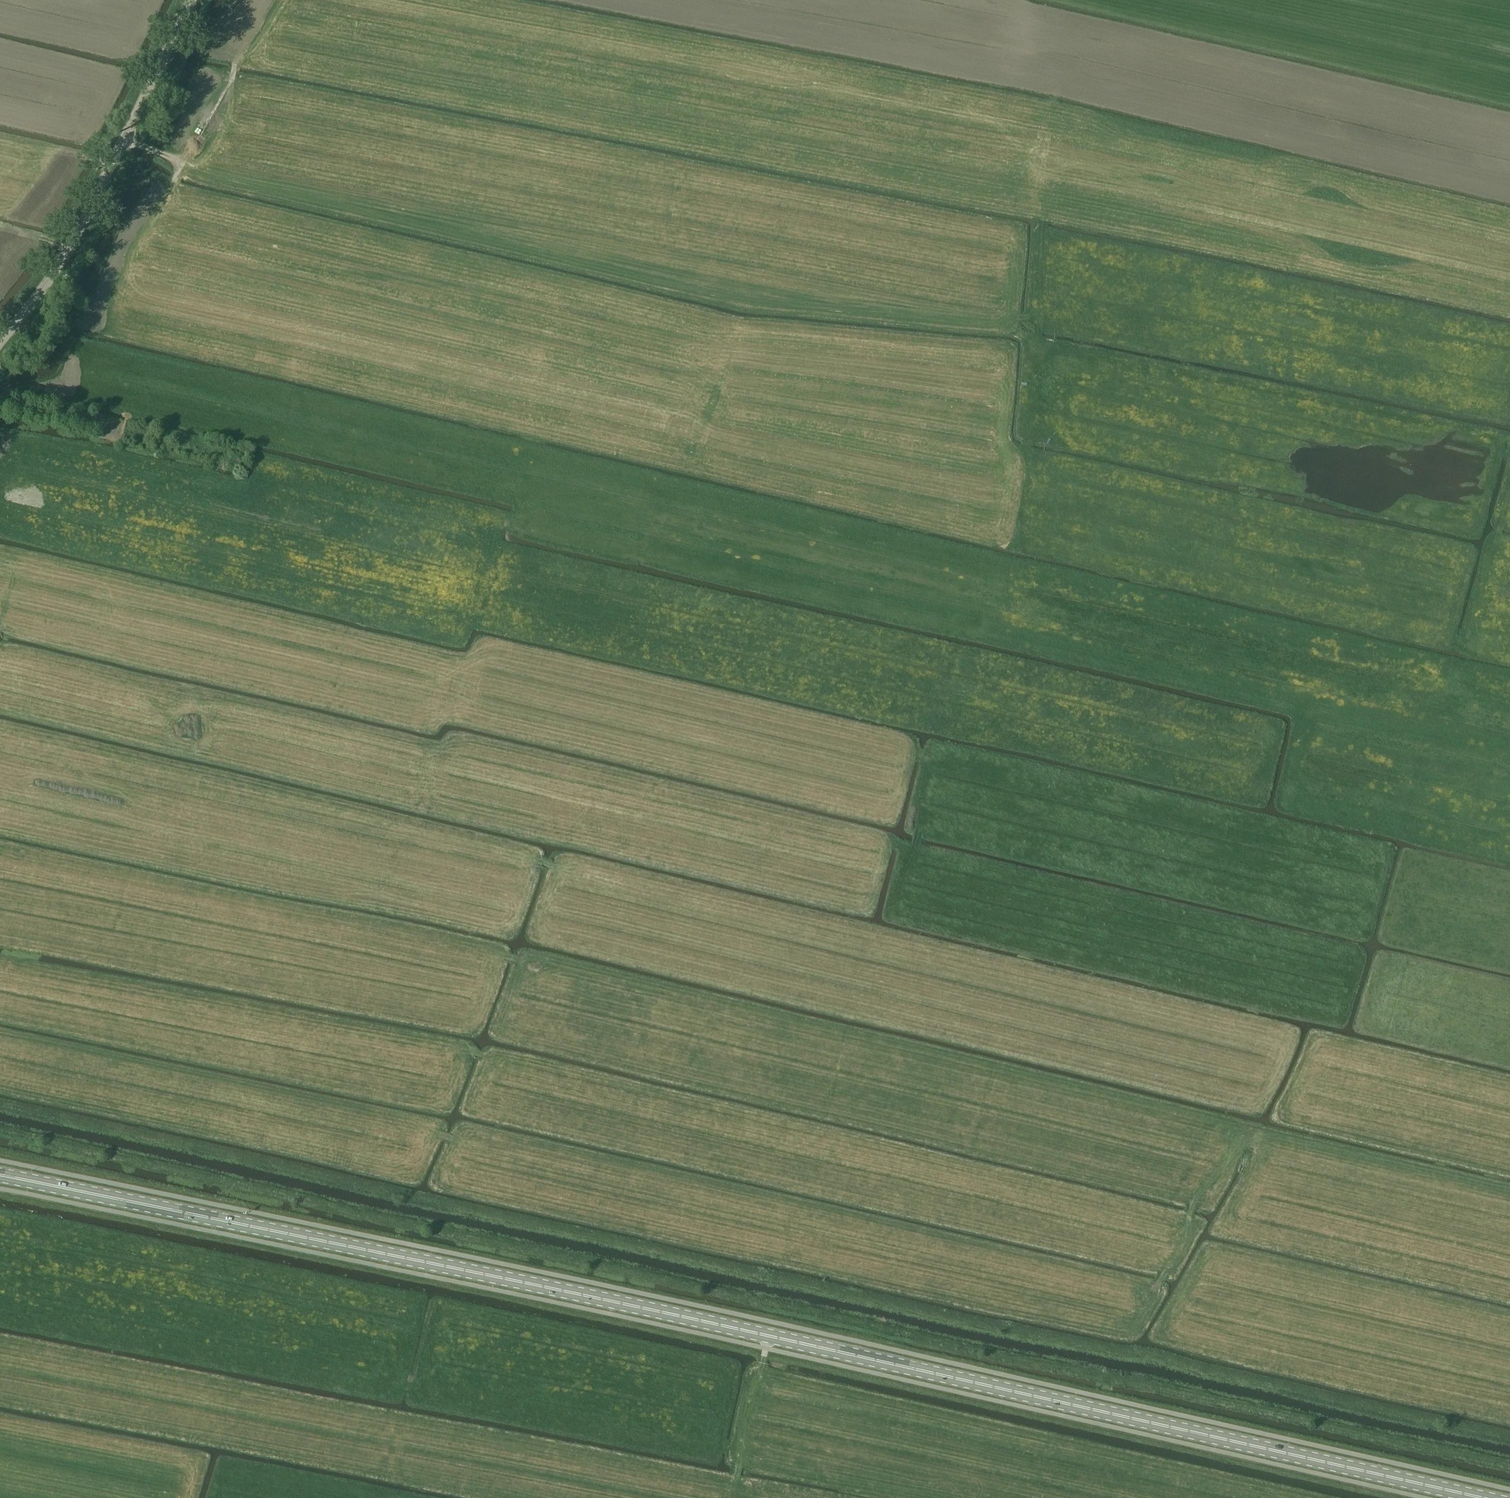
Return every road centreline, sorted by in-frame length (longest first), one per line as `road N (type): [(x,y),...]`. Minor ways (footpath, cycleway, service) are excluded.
road 1 (primary): [(1481,1497),(755,1333),(0,1175)]
road 2 (unclassified): [(0,342),(62,260),(193,0)]
road 3 (track): [(1247,1129),(1509,1189)]

